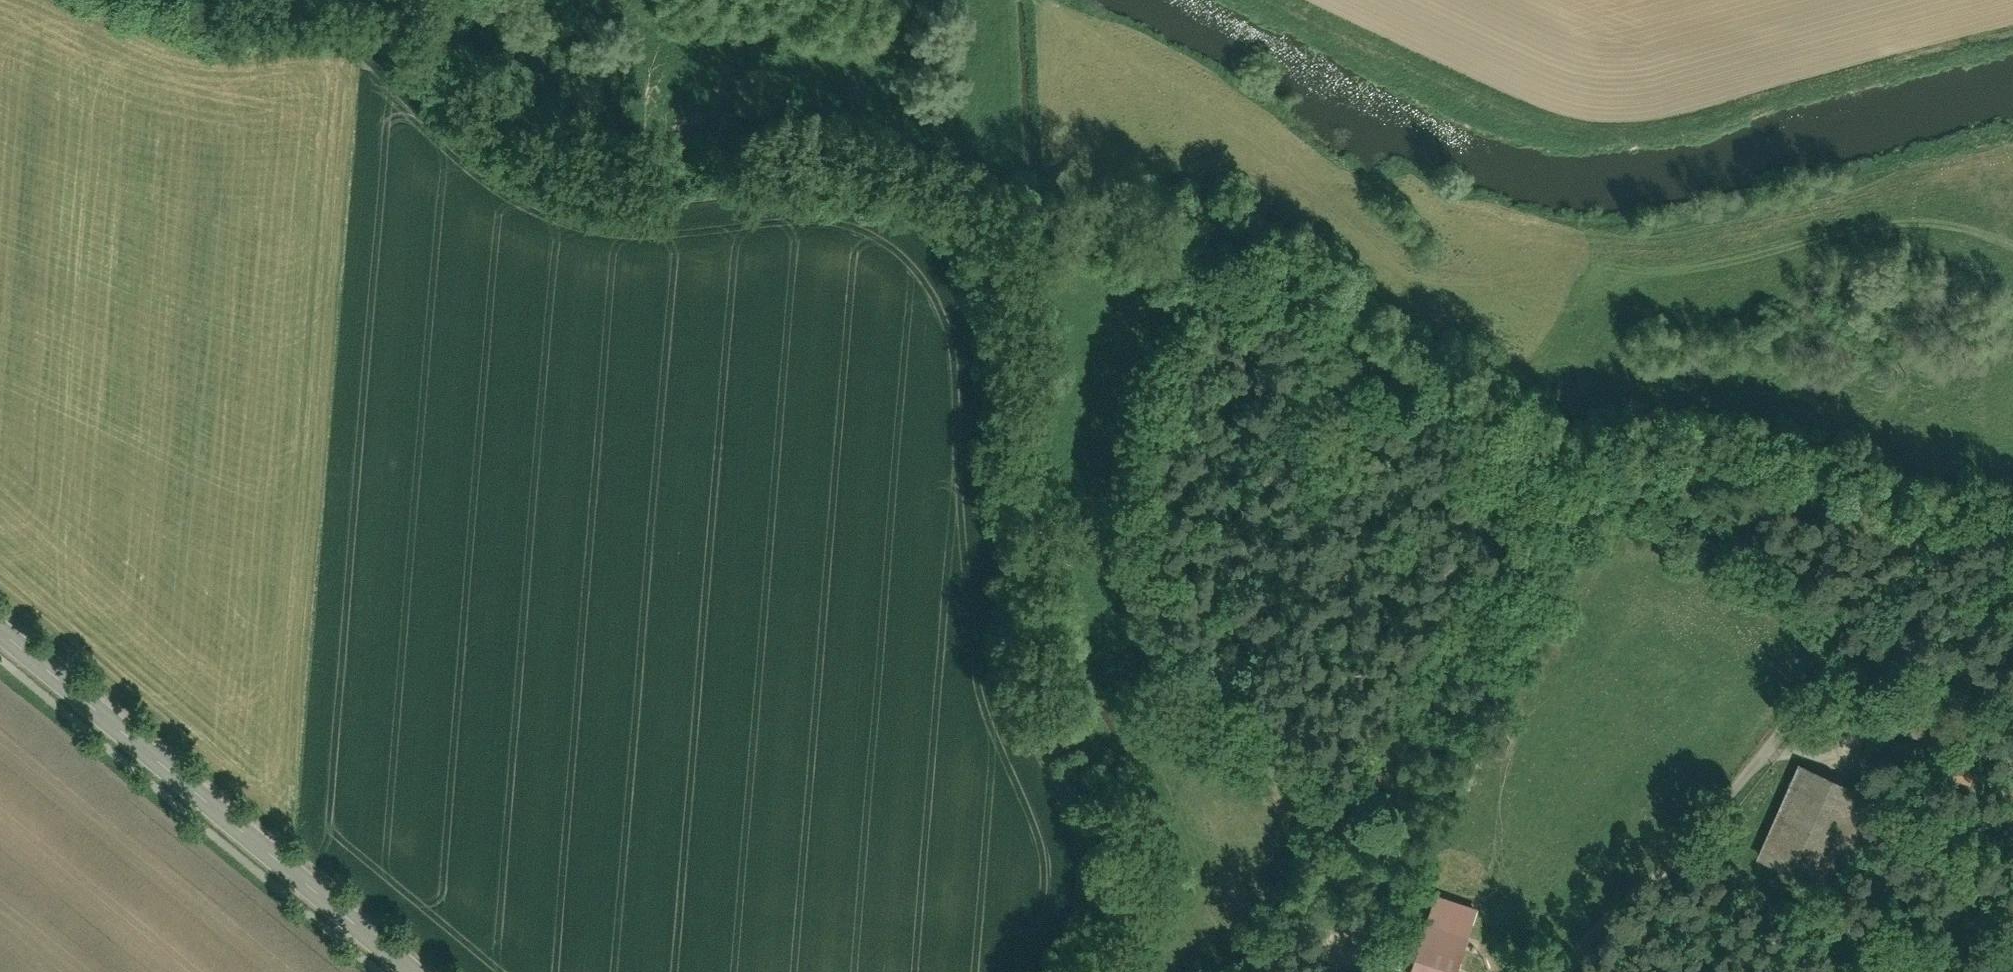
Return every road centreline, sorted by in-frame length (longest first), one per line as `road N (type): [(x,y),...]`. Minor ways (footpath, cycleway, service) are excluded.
road 1 (tertiary): [(0,631),(409,971)]
road 2 (unclassified): [(1755,764),(1566,971)]

